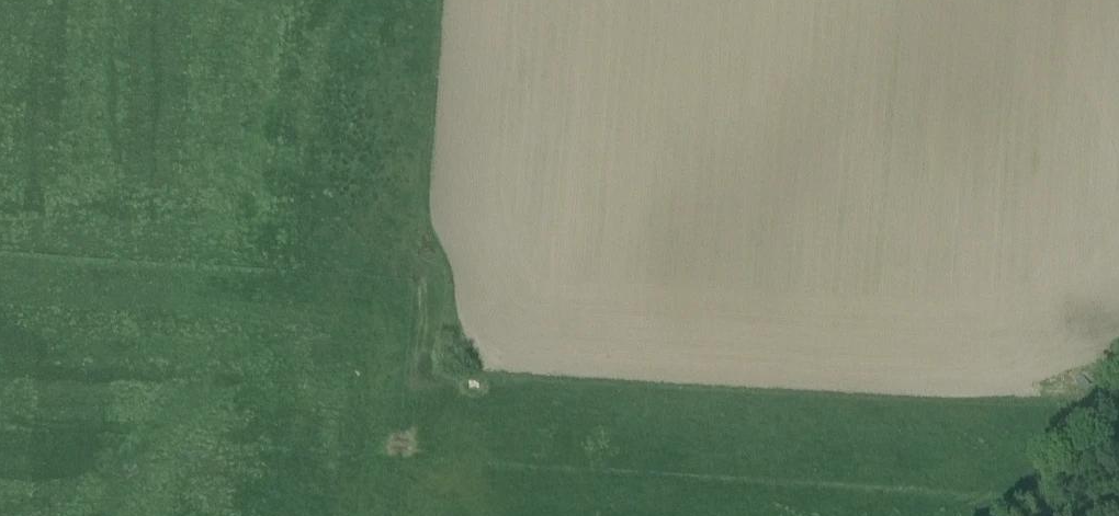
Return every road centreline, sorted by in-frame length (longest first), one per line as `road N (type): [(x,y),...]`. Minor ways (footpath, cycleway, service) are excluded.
road 1 (track): [(1027,515),(1118,407)]

